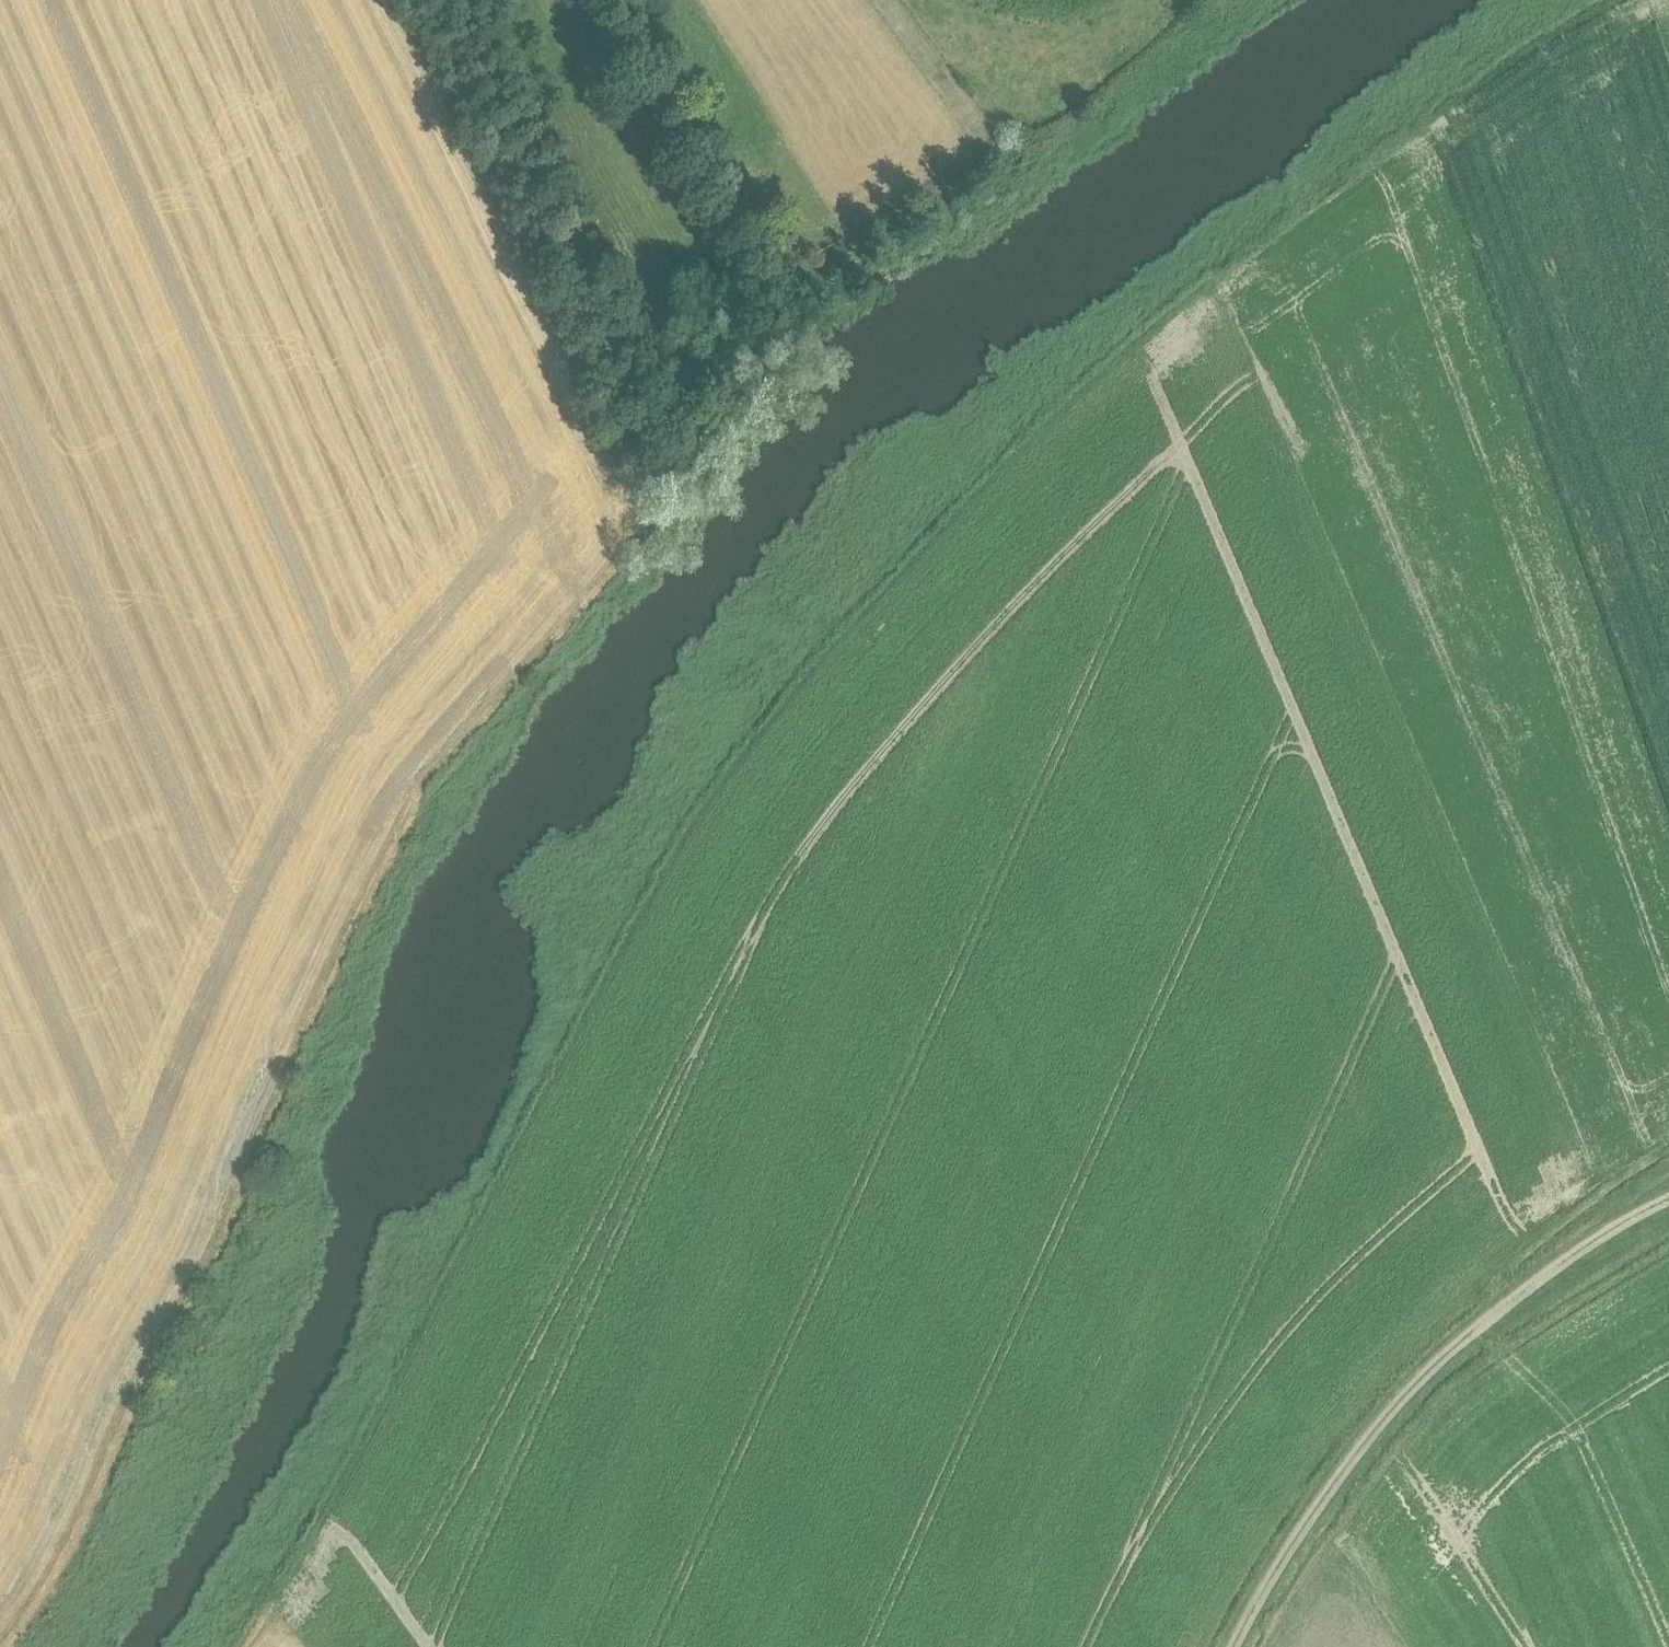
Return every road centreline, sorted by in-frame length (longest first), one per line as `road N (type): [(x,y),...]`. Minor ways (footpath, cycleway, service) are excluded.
road 1 (track): [(1668,1199),(1540,1279),(1382,1420),(1276,1568),(1234,1646)]

